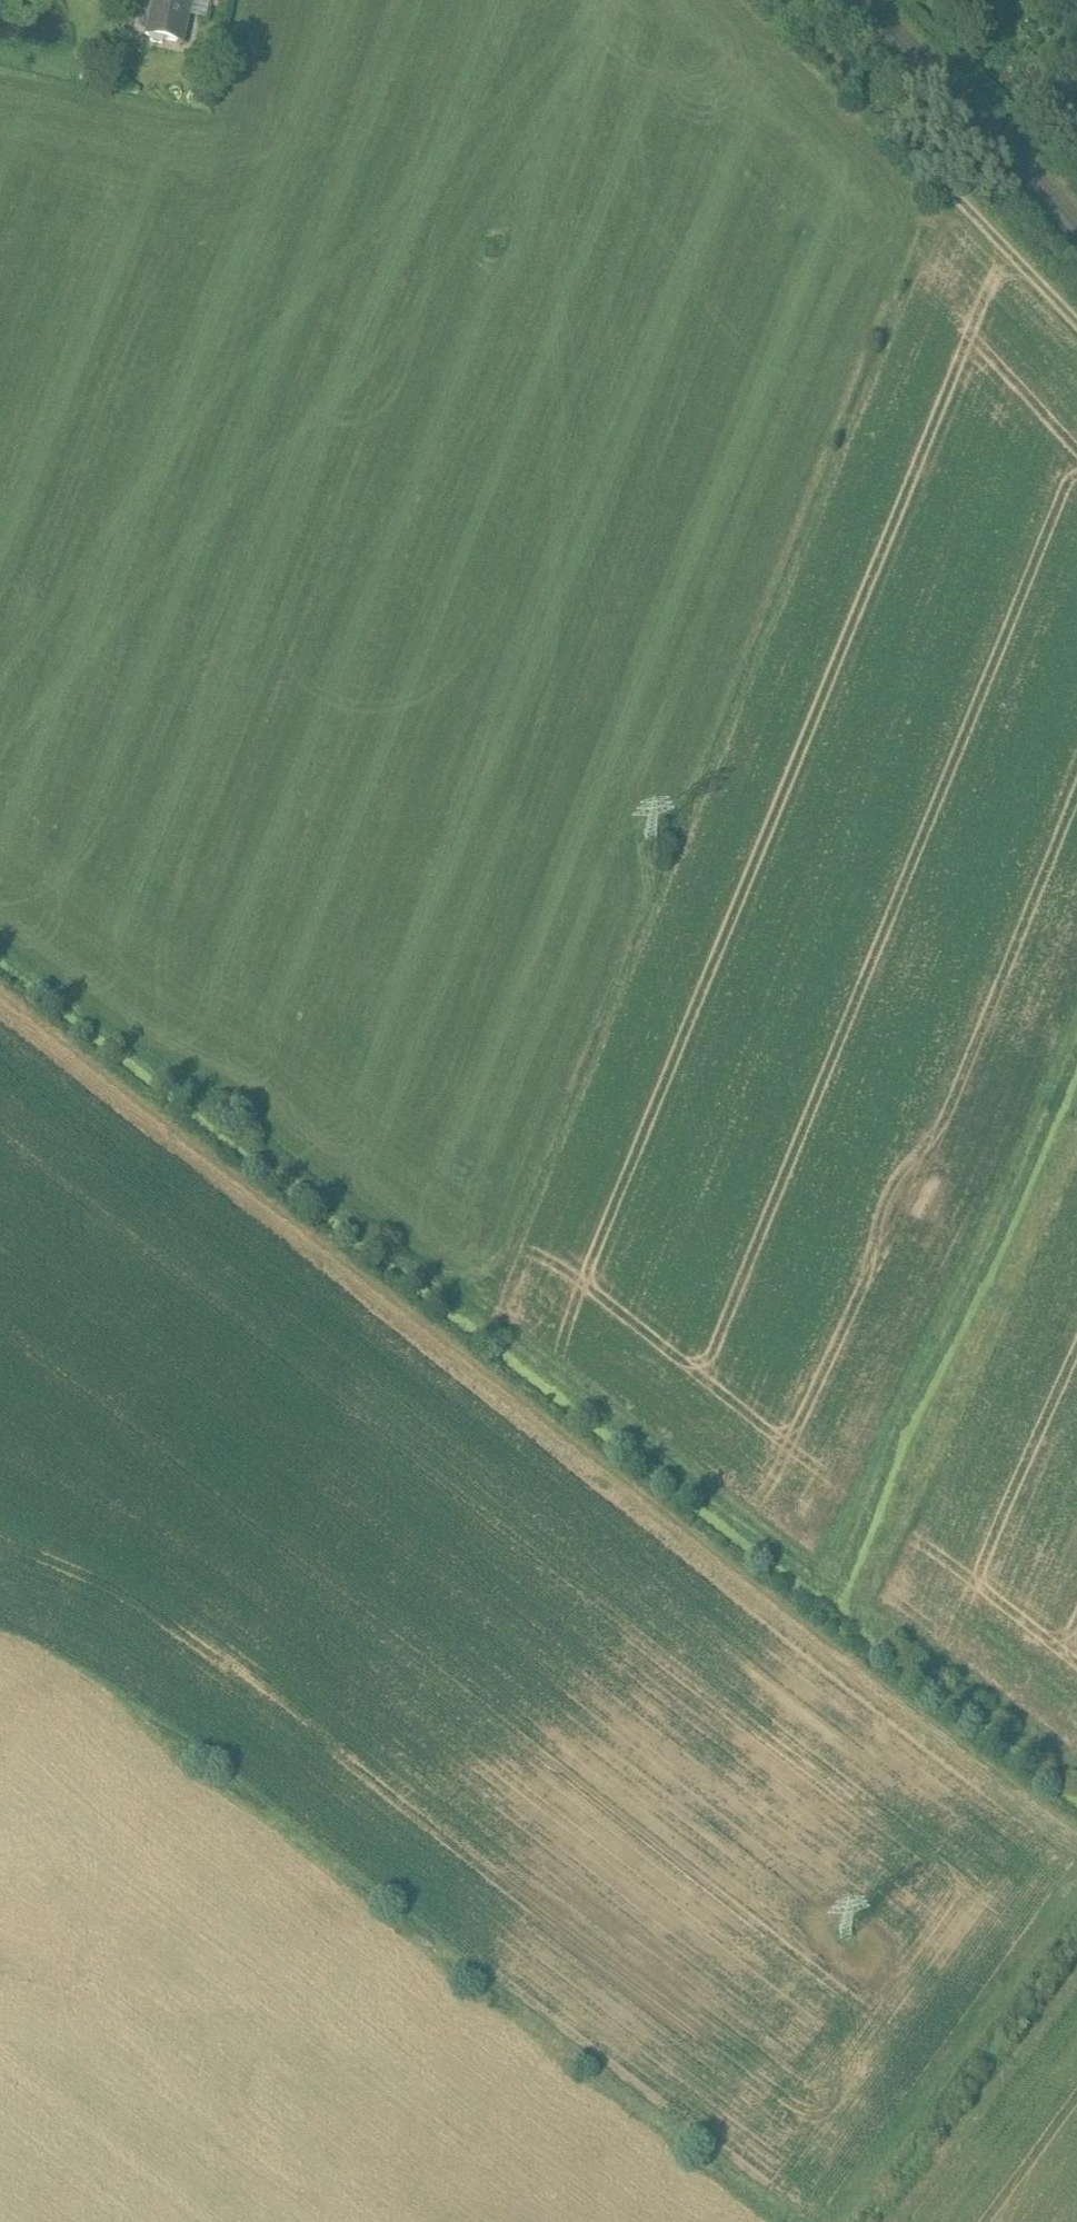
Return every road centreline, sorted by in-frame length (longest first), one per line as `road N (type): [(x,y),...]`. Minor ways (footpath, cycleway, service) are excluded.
road 1 (track): [(774,0),(1076,323)]

